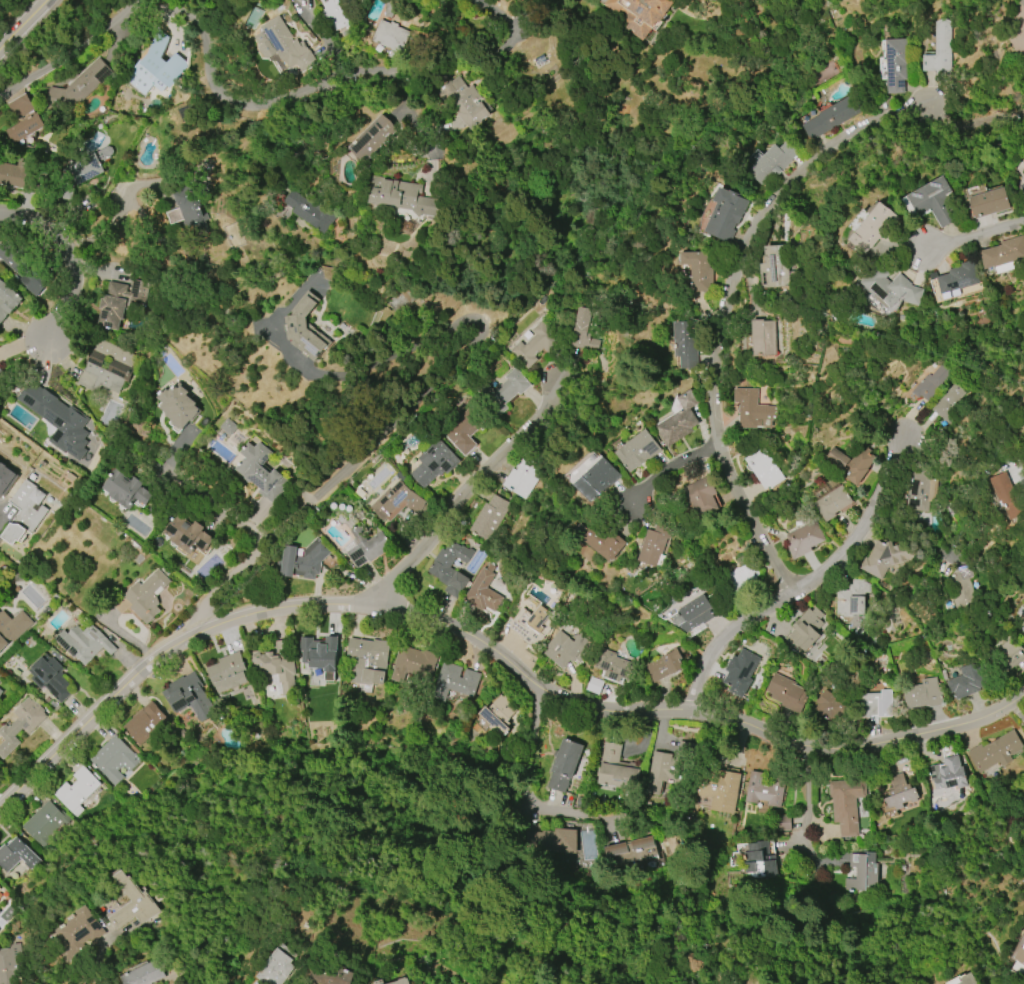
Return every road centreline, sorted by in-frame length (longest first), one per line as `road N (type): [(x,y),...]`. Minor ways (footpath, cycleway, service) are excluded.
road 1 (residential): [(1023,694),(958,725),(853,748),(810,747),(709,714),(580,706),(469,635),(347,604),(245,615),(146,665)]
road 2 (residential): [(791,595),(735,493),(716,439),(711,395),(727,292),(751,232),(788,183),(868,123),(927,107)]
road 3 (residential): [(692,711),(717,644),(821,574),(849,545),(904,437)]
road 4 (residential): [(131,0),(195,20),(215,89),(242,106),(356,74),(399,72)]
road 5 (residential): [(361,605),(415,557),(563,385)]
road 6 (residential): [(0,806),(146,665)]
road 7 (residential): [(0,215),(49,235),(73,262),(69,297),(47,339)]
road 8 (residential): [(128,0),(82,46),(0,97)]

